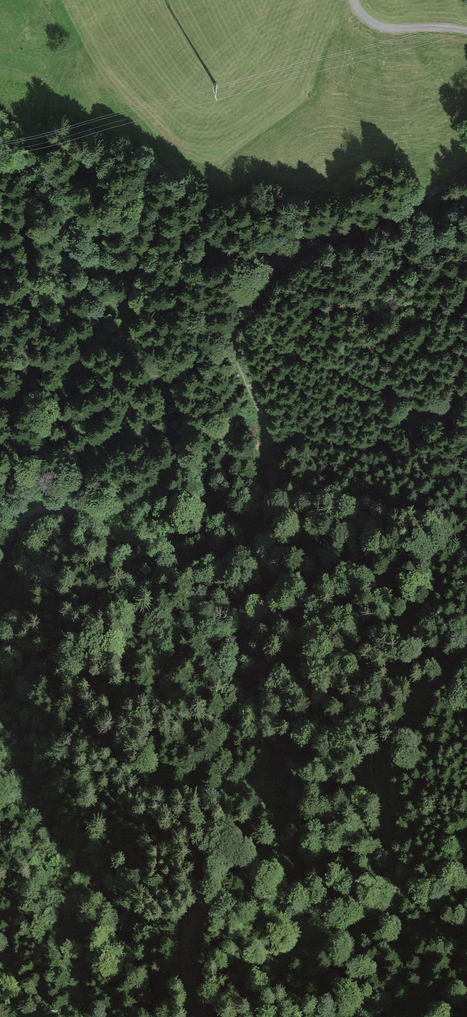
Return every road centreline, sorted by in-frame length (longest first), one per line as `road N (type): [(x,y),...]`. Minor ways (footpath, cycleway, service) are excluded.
road 1 (track): [(408,207),(277,267),(240,317),(236,358),(268,440),(263,522),(250,555),(230,568),(207,568),(87,514),(44,512),(20,529),(0,603)]
road 2 (track): [(384,806),(396,888),(389,911),(361,930),(332,936),(241,904),(210,906),(189,934),(201,1016)]
road 3 (track): [(466,654),(397,732),(384,806)]
road 4 (track): [(466,544),(423,610),(398,670)]
road 5 (track): [(355,0),(378,25),(466,31)]

